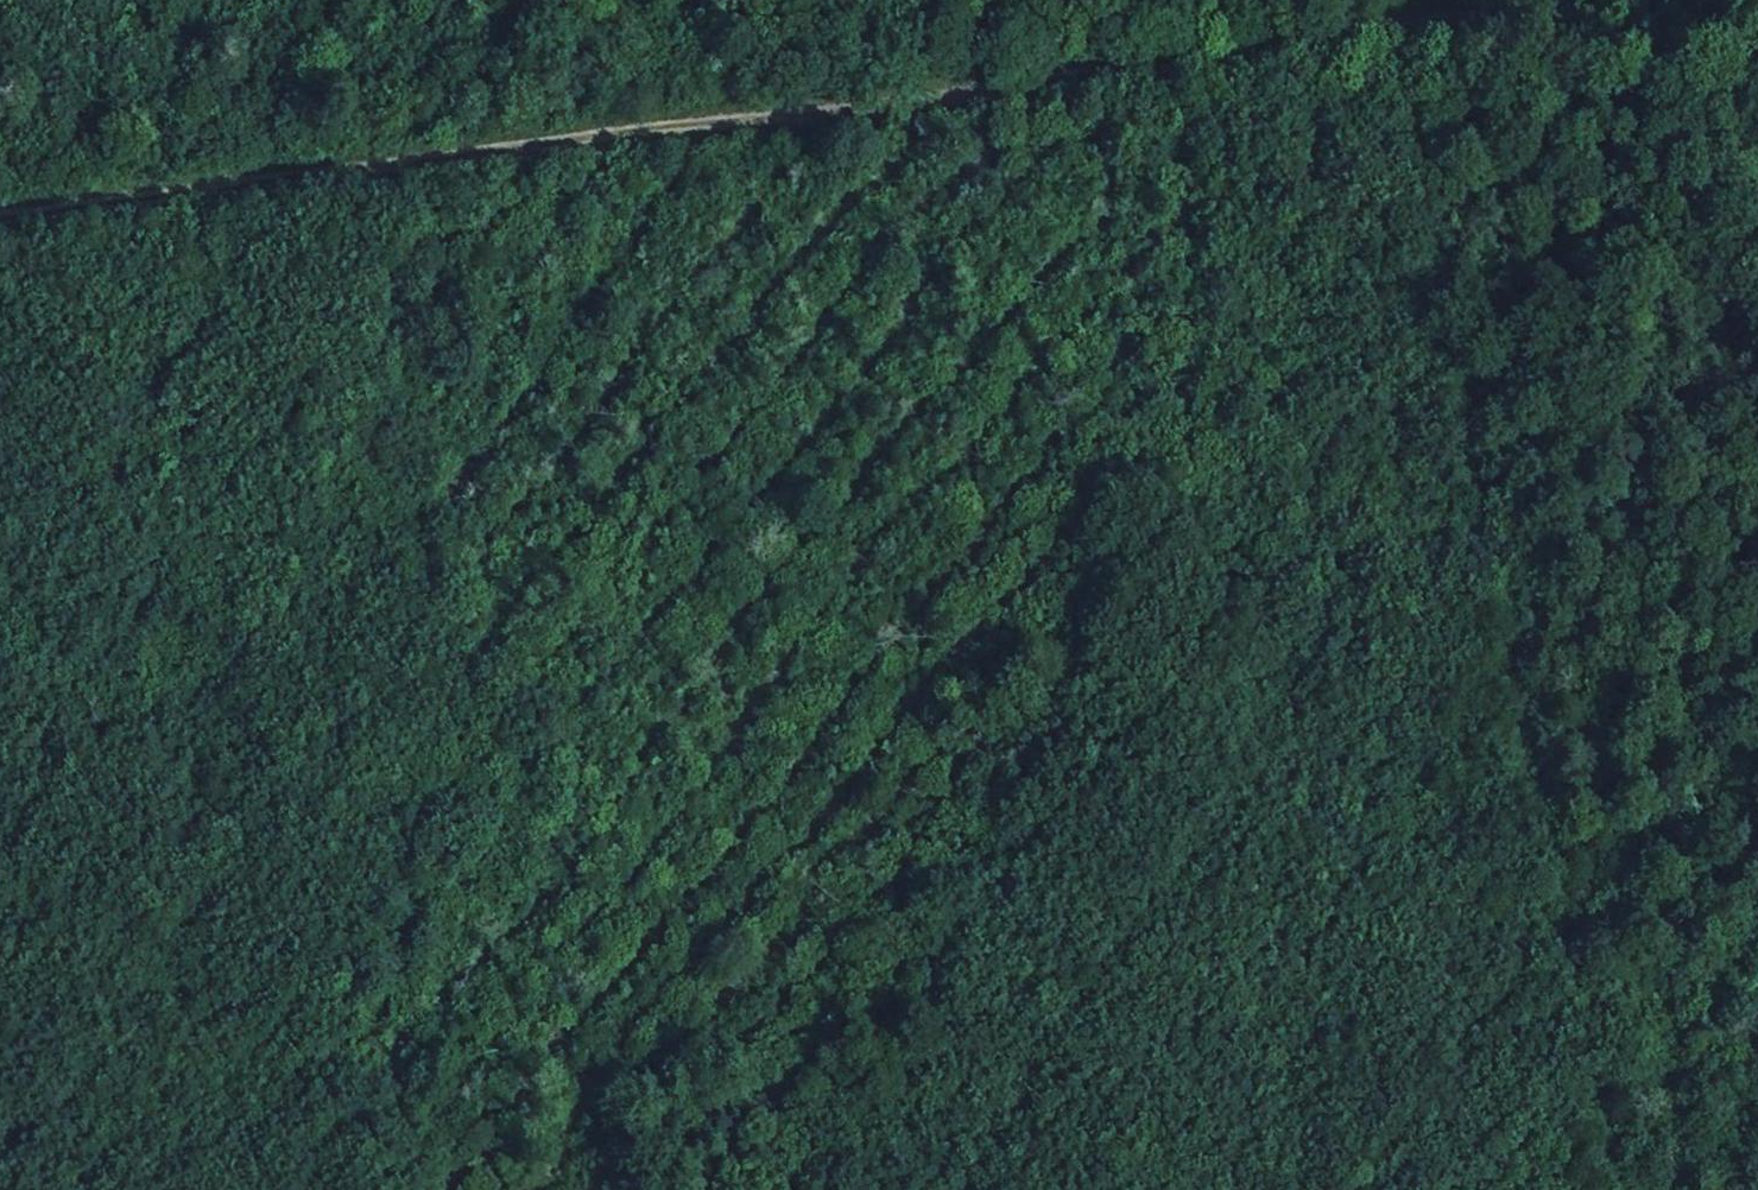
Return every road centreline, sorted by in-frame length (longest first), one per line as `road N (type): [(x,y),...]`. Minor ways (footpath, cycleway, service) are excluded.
road 1 (track): [(1395,45),(0,224)]
road 2 (track): [(1743,0),(1395,45)]

